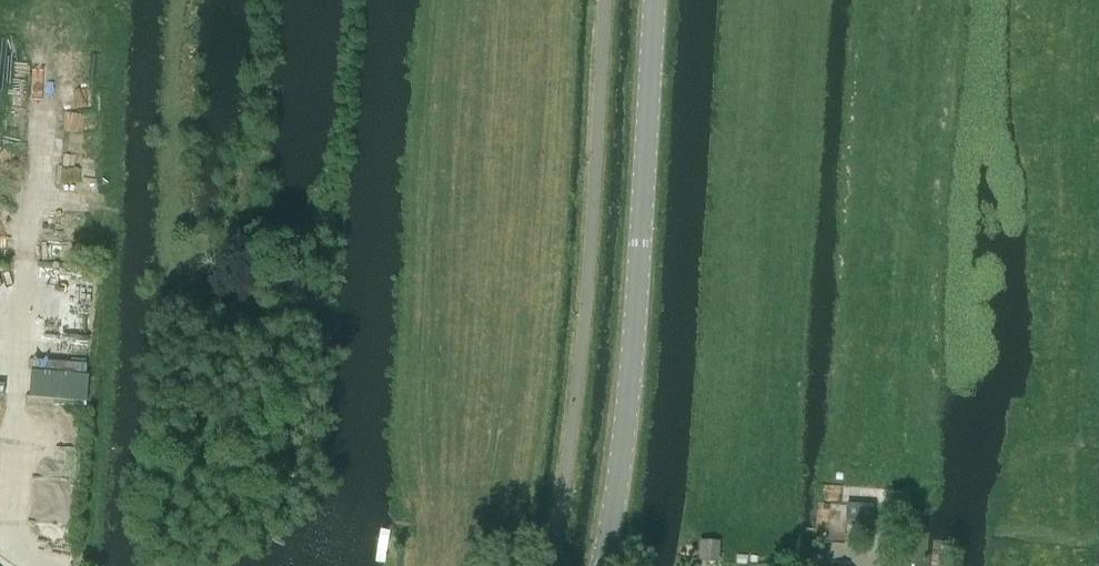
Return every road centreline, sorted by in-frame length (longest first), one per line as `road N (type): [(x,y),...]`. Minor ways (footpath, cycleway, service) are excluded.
road 1 (tertiary): [(596,565),(630,374),(650,0)]

